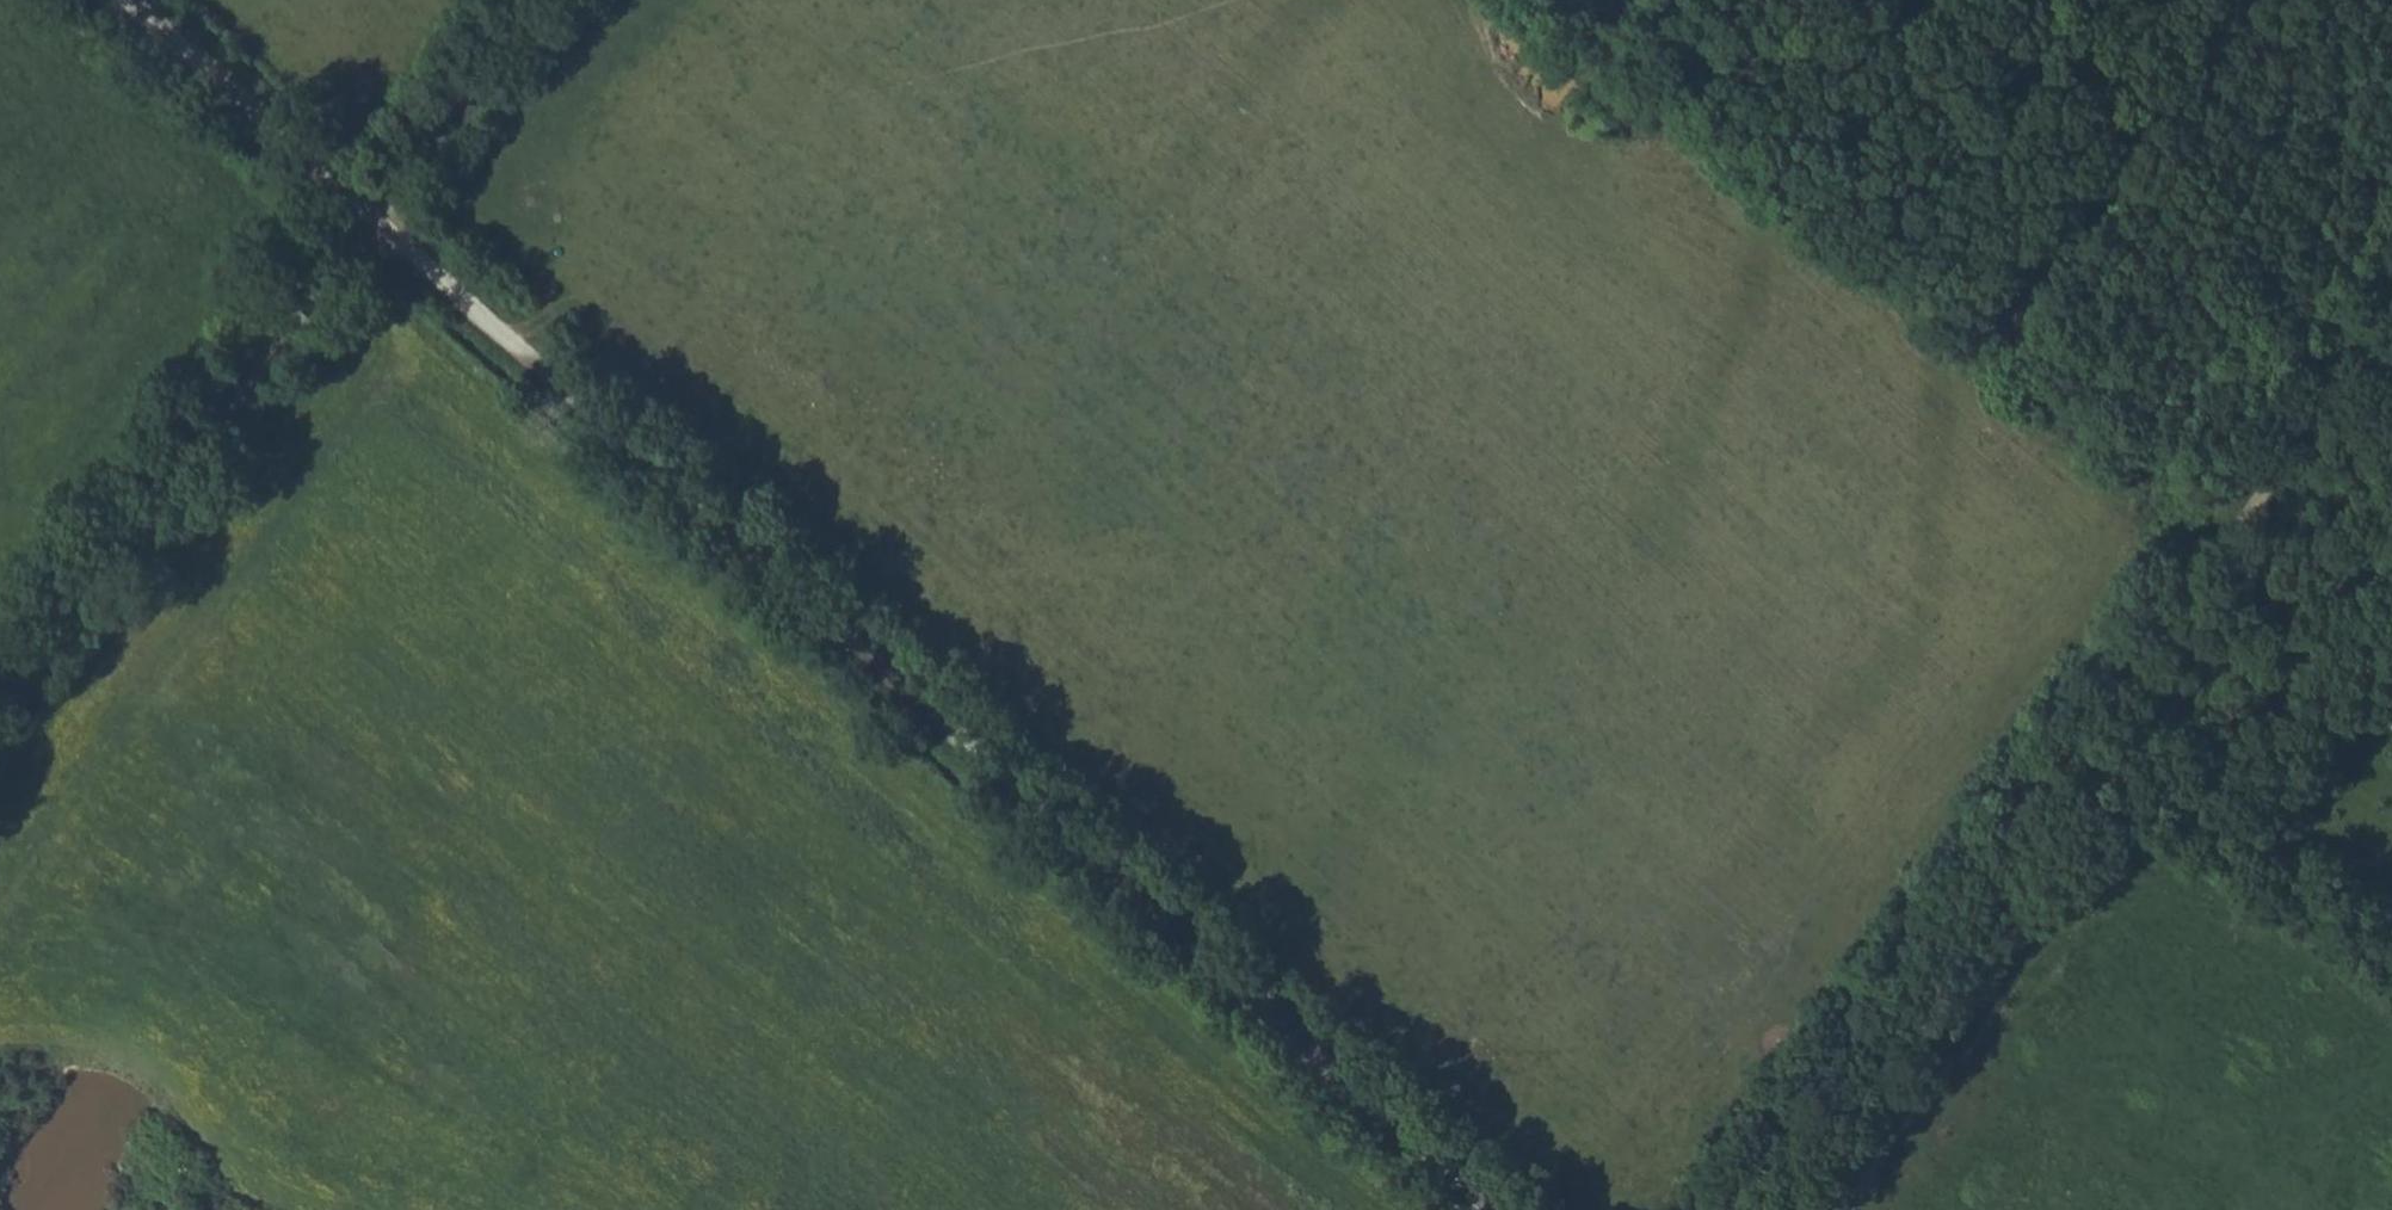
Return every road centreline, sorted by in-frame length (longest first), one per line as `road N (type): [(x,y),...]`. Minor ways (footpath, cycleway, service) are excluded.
road 1 (track): [(1763,1209),(2391,314)]
road 2 (track): [(0,706),(542,0)]

